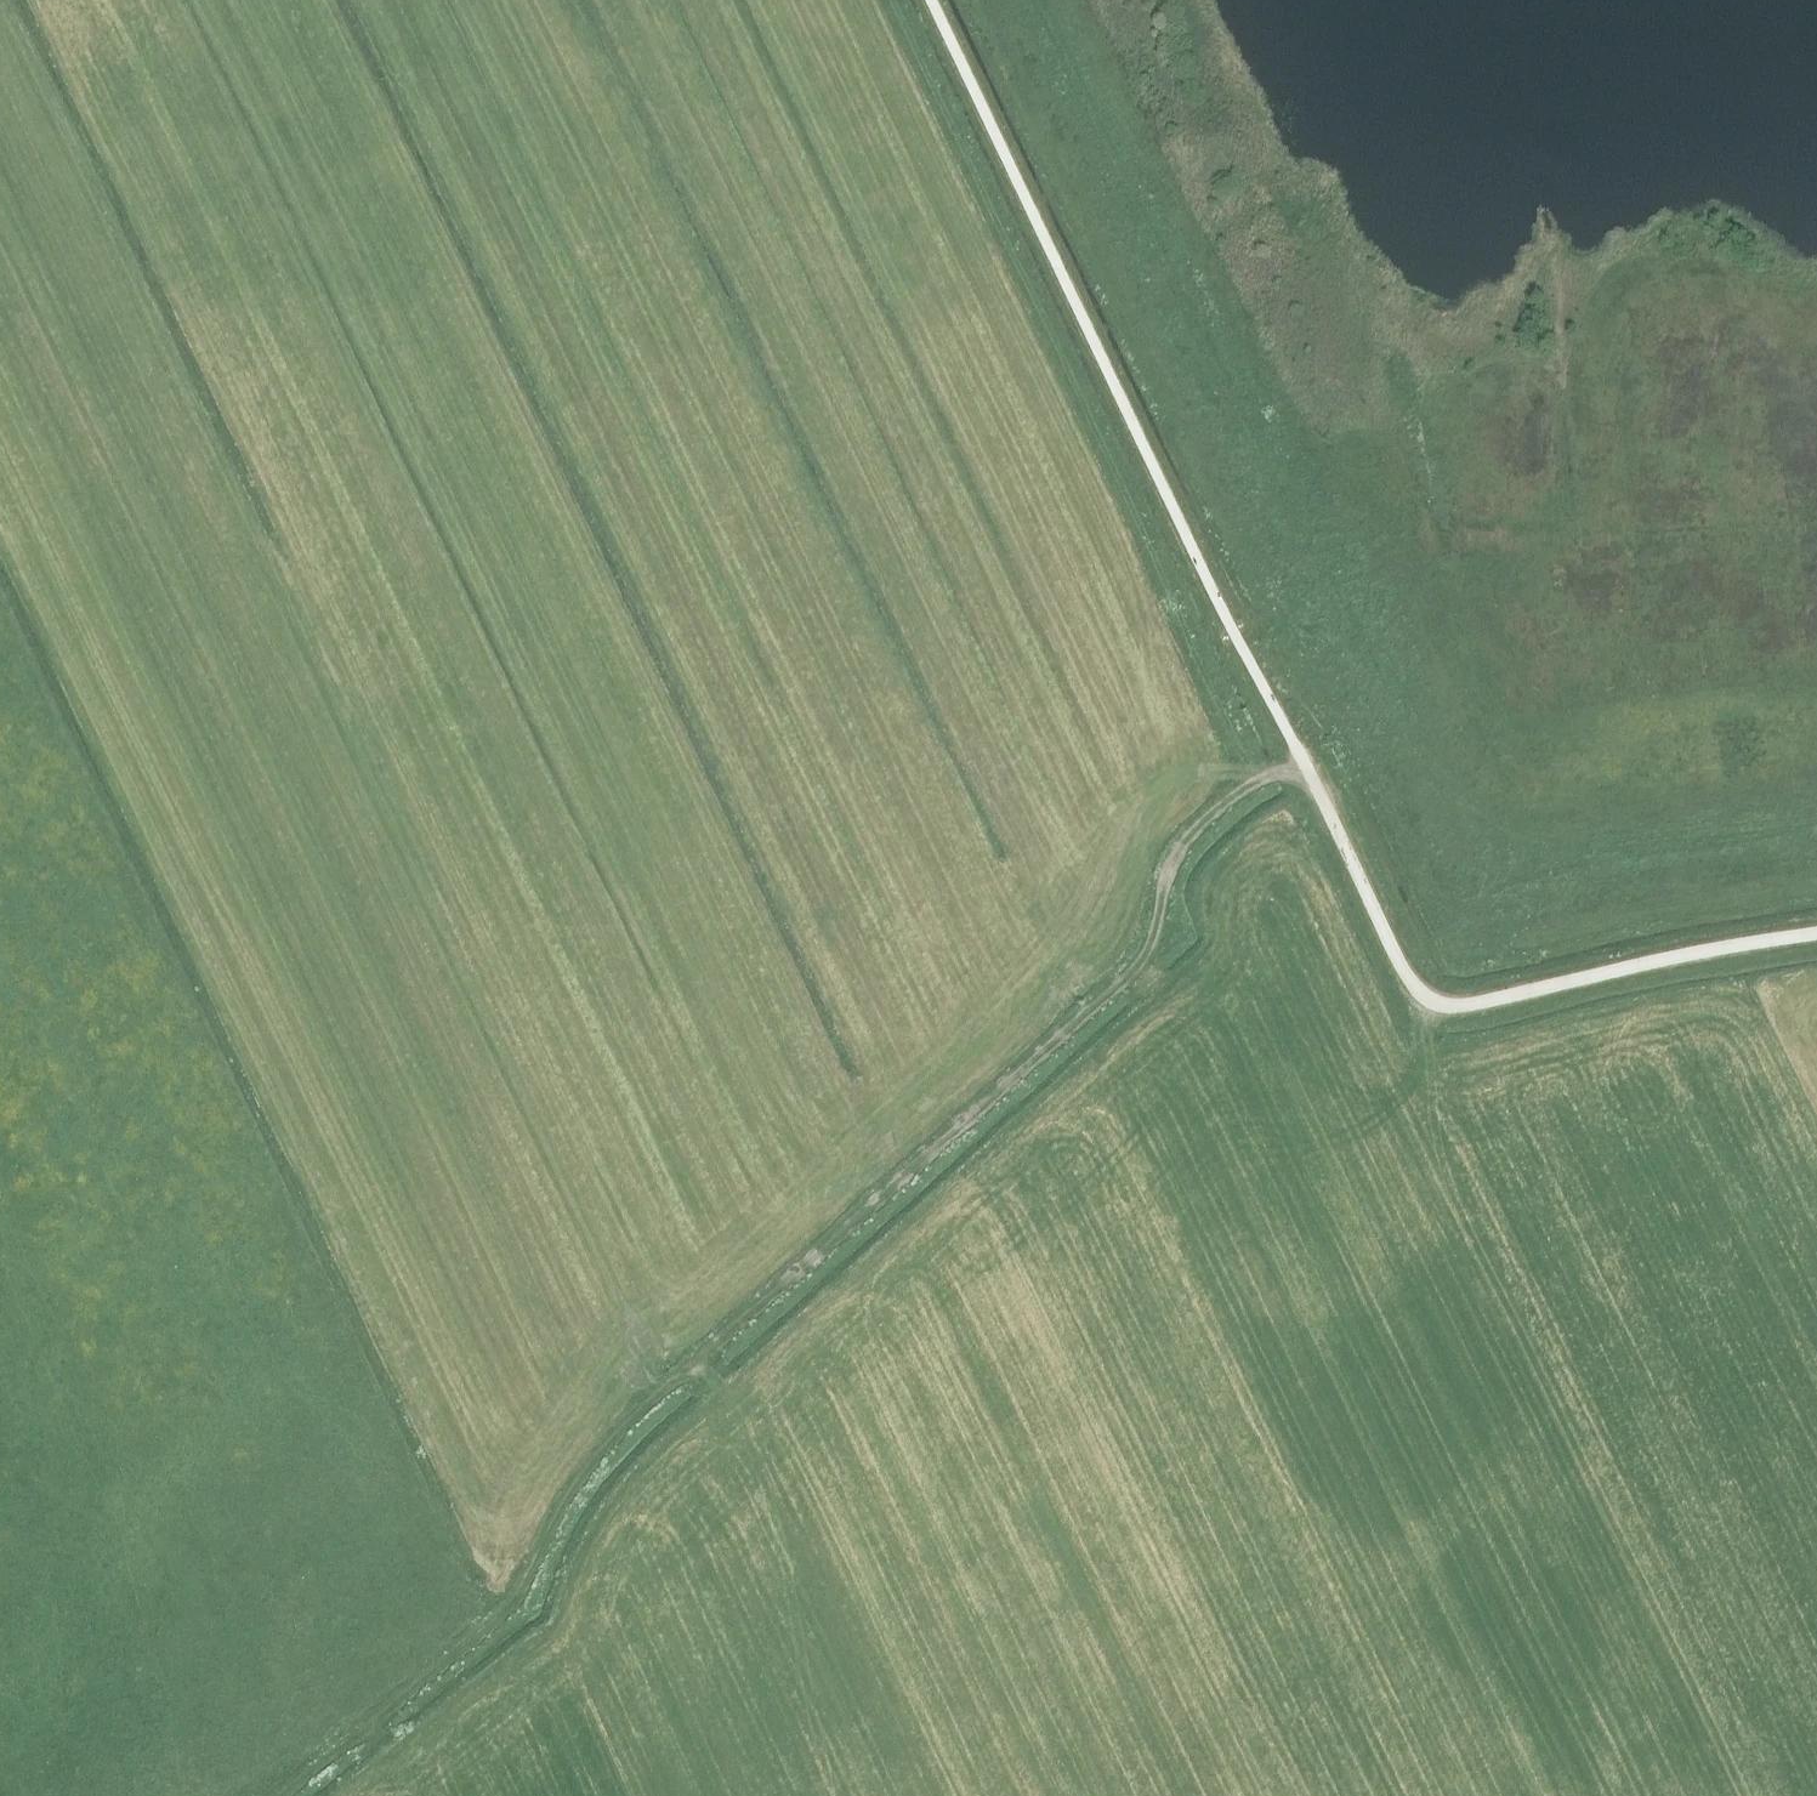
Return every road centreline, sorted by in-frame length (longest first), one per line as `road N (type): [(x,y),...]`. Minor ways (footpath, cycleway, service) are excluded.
road 1 (track): [(1303,764),(1253,785),(1177,845),(1165,869),(1157,931),(1139,959),(584,1464),(515,1604),(263,1795)]
road 2 (track): [(1816,864),(1464,925),(1007,0)]

